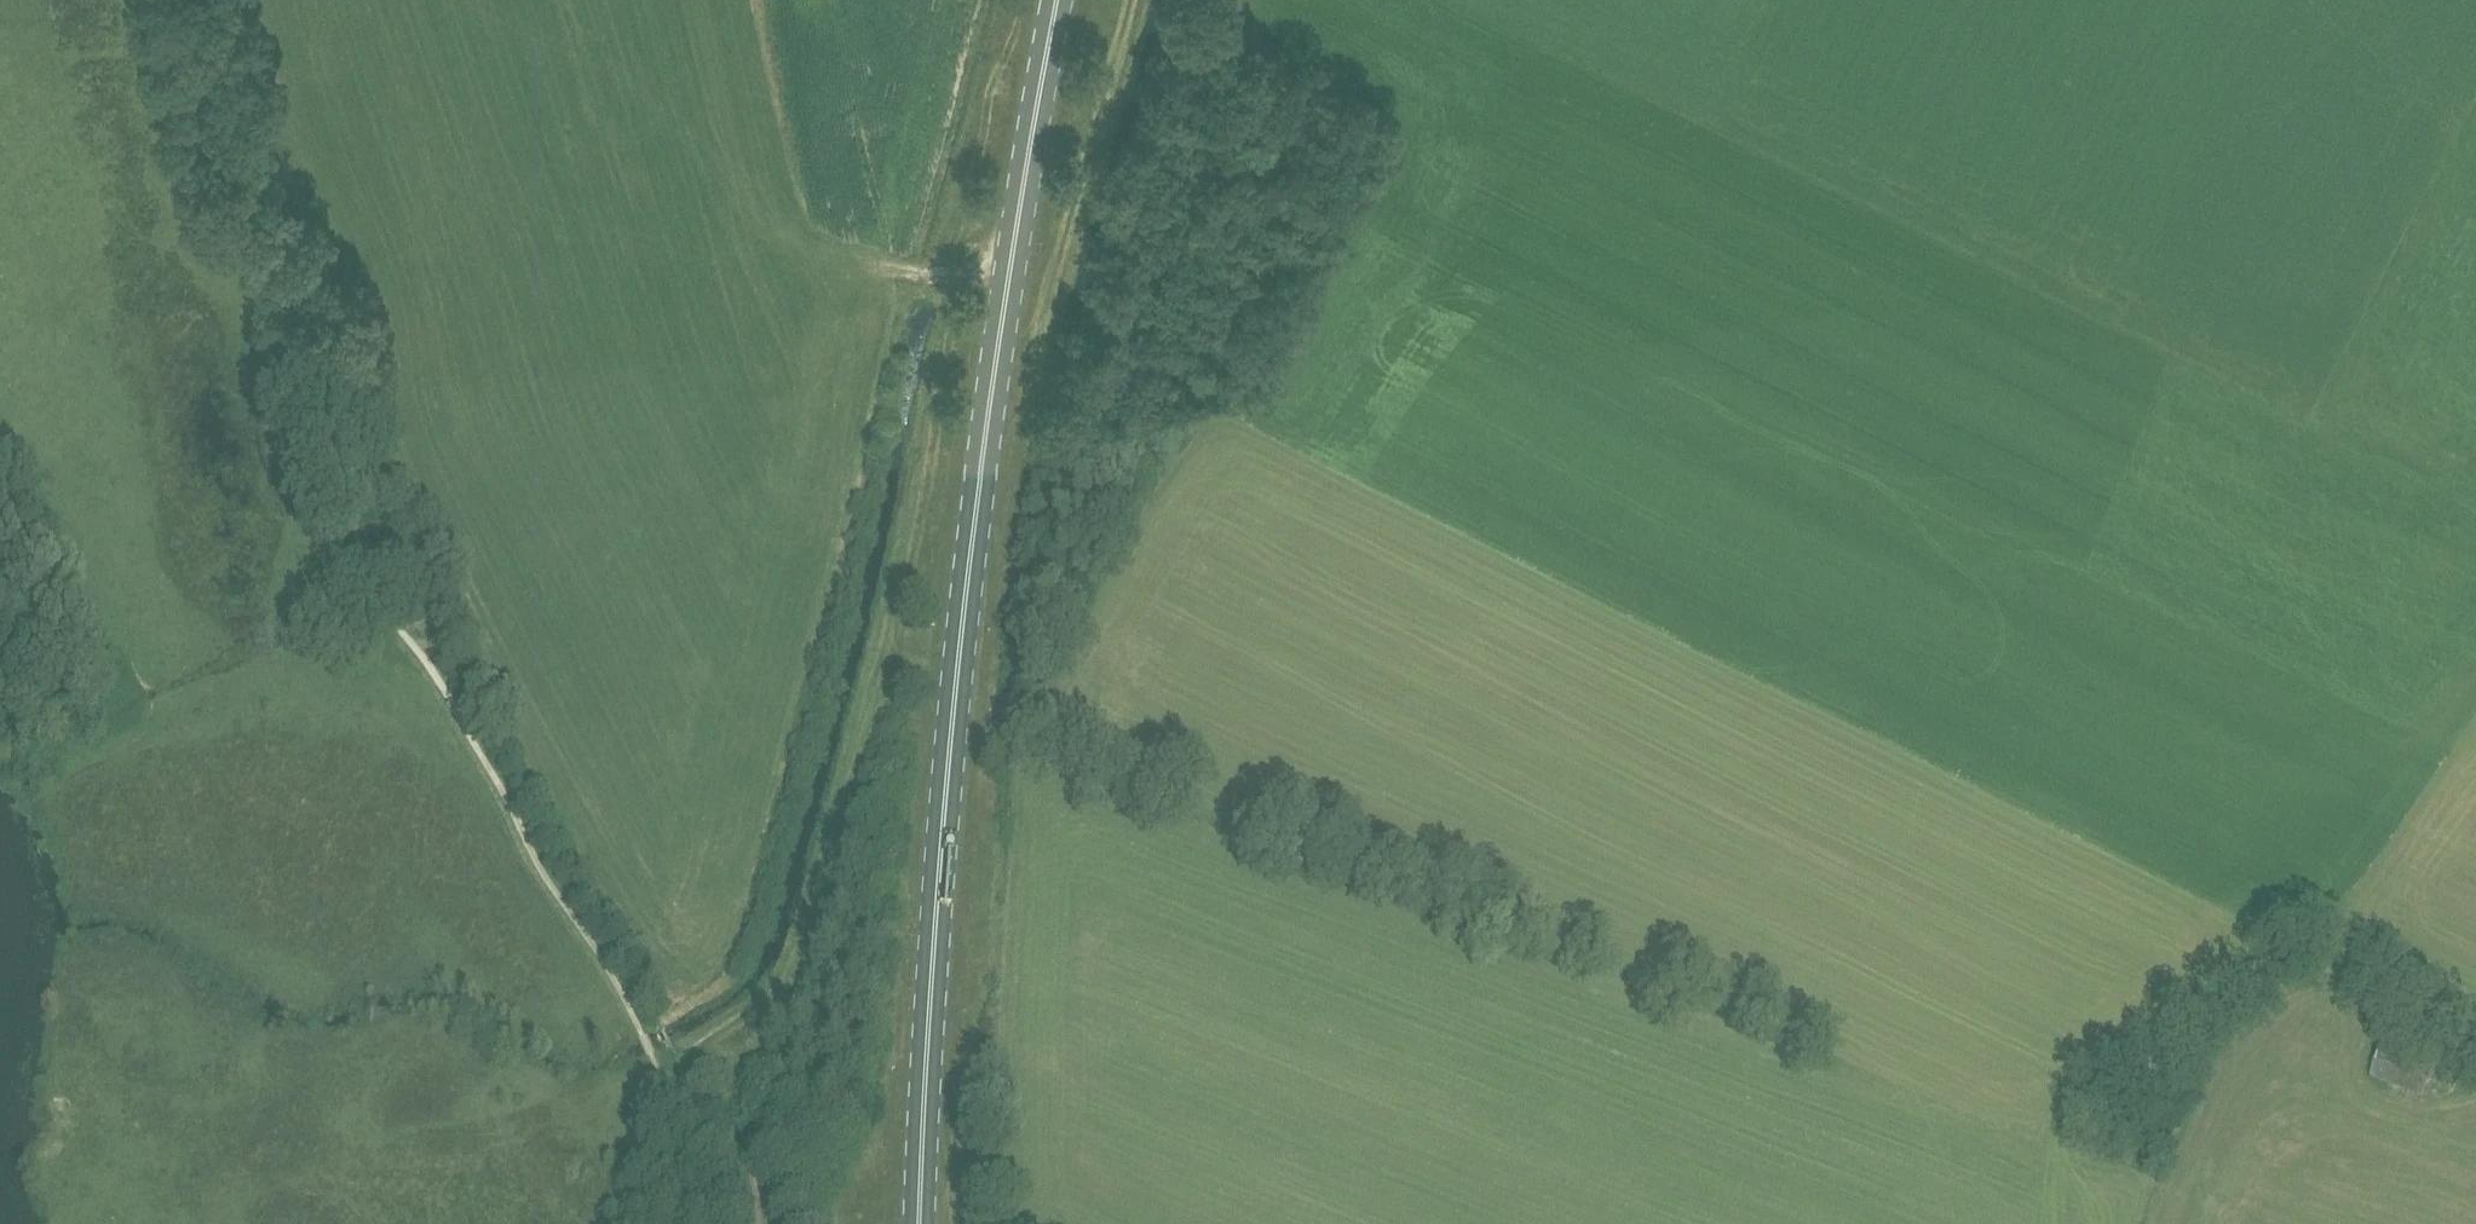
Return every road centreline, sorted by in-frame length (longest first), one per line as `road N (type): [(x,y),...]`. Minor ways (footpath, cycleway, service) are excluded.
road 1 (primary): [(921,1223),(953,708),(981,469),(1057,0)]
road 2 (track): [(877,264),(952,273),(1014,248)]

